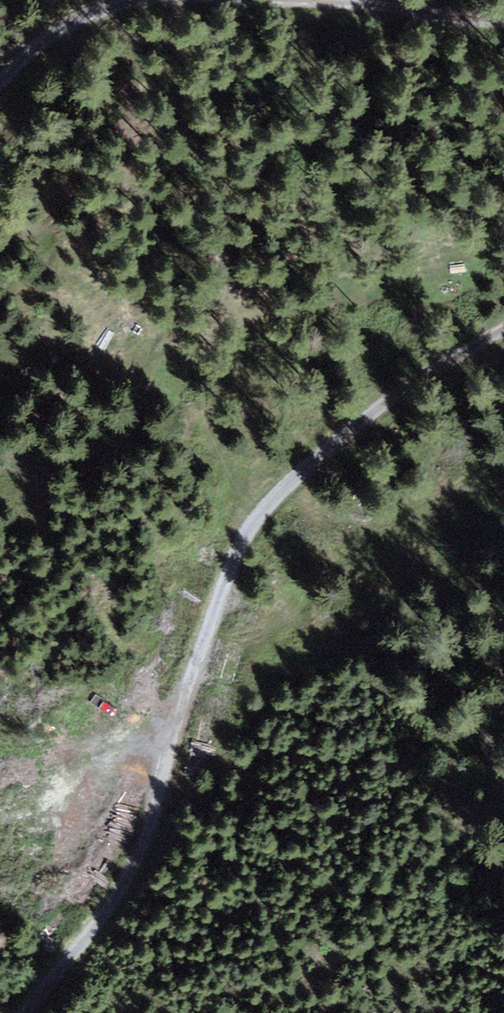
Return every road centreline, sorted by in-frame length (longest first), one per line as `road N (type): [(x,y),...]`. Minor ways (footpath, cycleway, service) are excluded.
road 1 (track): [(503,332),(388,402),(253,524),(123,888),(27,1012)]
road 2 (track): [(0,815),(171,746)]
road 3 (track): [(0,86),(61,30),(146,0)]
road 4 (track): [(352,4),(503,16)]

